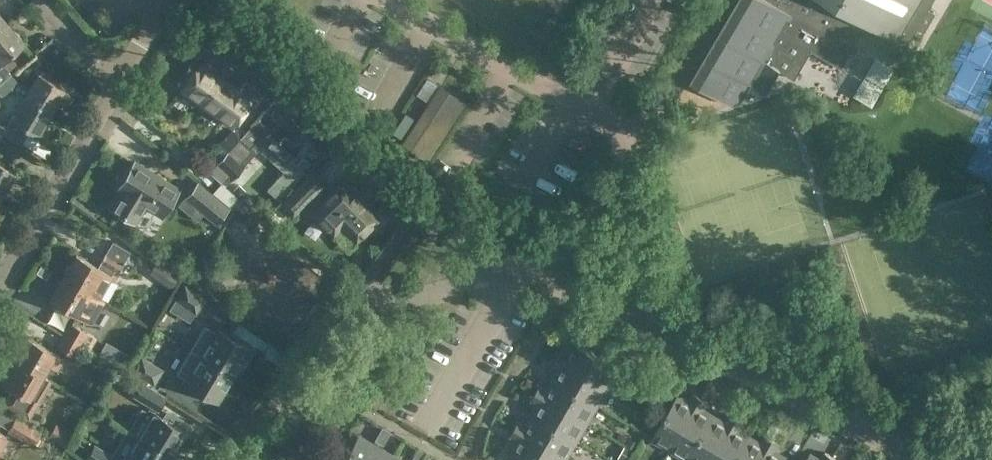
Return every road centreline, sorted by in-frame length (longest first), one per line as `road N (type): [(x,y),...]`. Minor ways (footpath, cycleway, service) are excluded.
road 1 (residential): [(916,459),(901,442),(556,276)]
road 2 (residential): [(230,459),(259,423),(358,355),(378,318),(410,300),(510,273)]
road 3 (residential): [(727,0),(556,276)]
road 4 (residential): [(412,204),(298,104),(262,34),(229,0)]
road 5 (residential): [(0,274),(115,85)]

